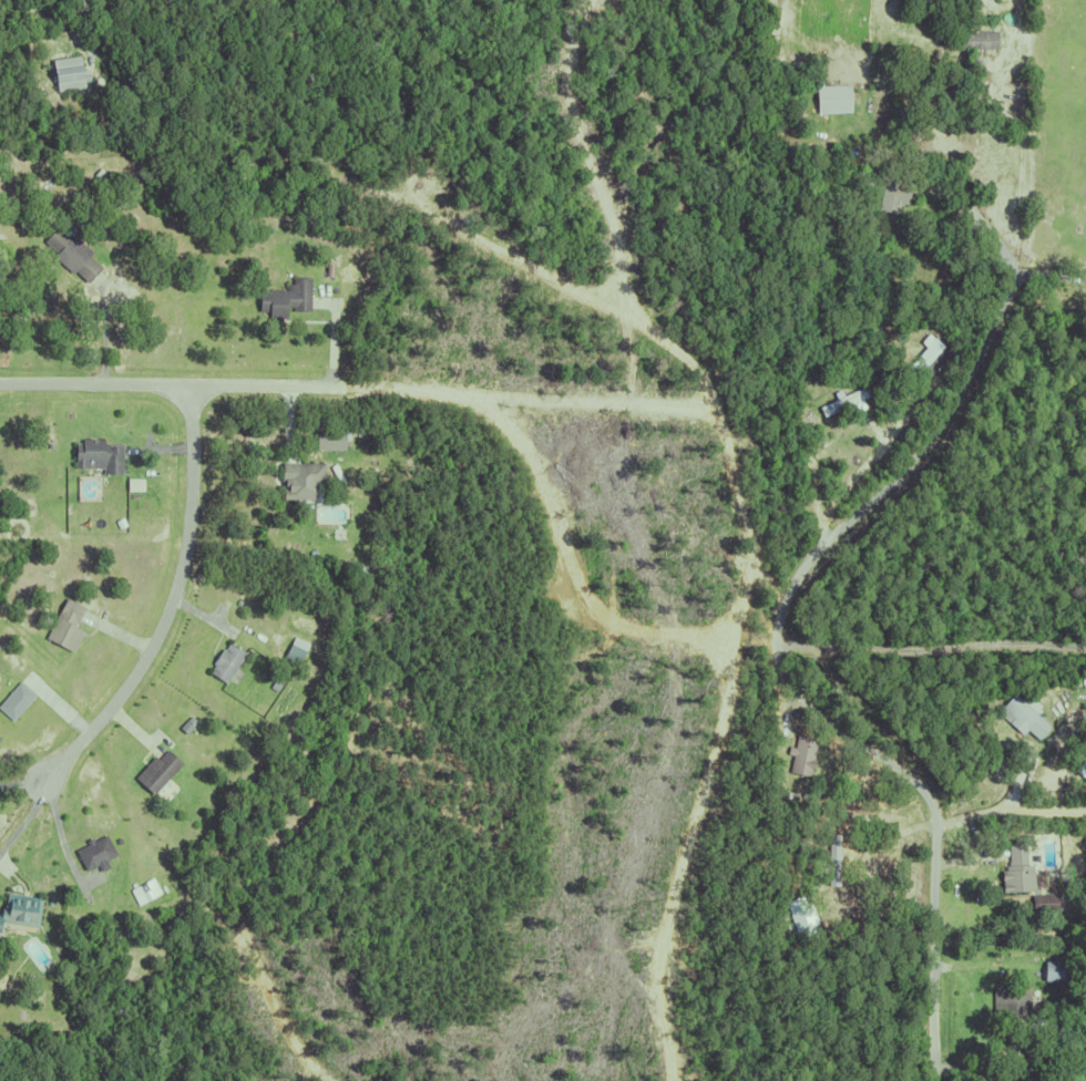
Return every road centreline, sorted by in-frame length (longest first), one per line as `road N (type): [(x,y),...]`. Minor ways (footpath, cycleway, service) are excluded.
road 1 (residential): [(932,1080),(933,809),(908,774),(809,709),(788,679),(779,646),(793,587),(928,445),(979,362),(1011,286),(1010,259),(962,189),(895,165)]
road 2 (residential): [(188,400),(189,527),(164,620),(135,679),(22,811)]
road 3 (residential): [(188,400),(0,398)]
road 4 (residential): [(188,400),(368,401)]

